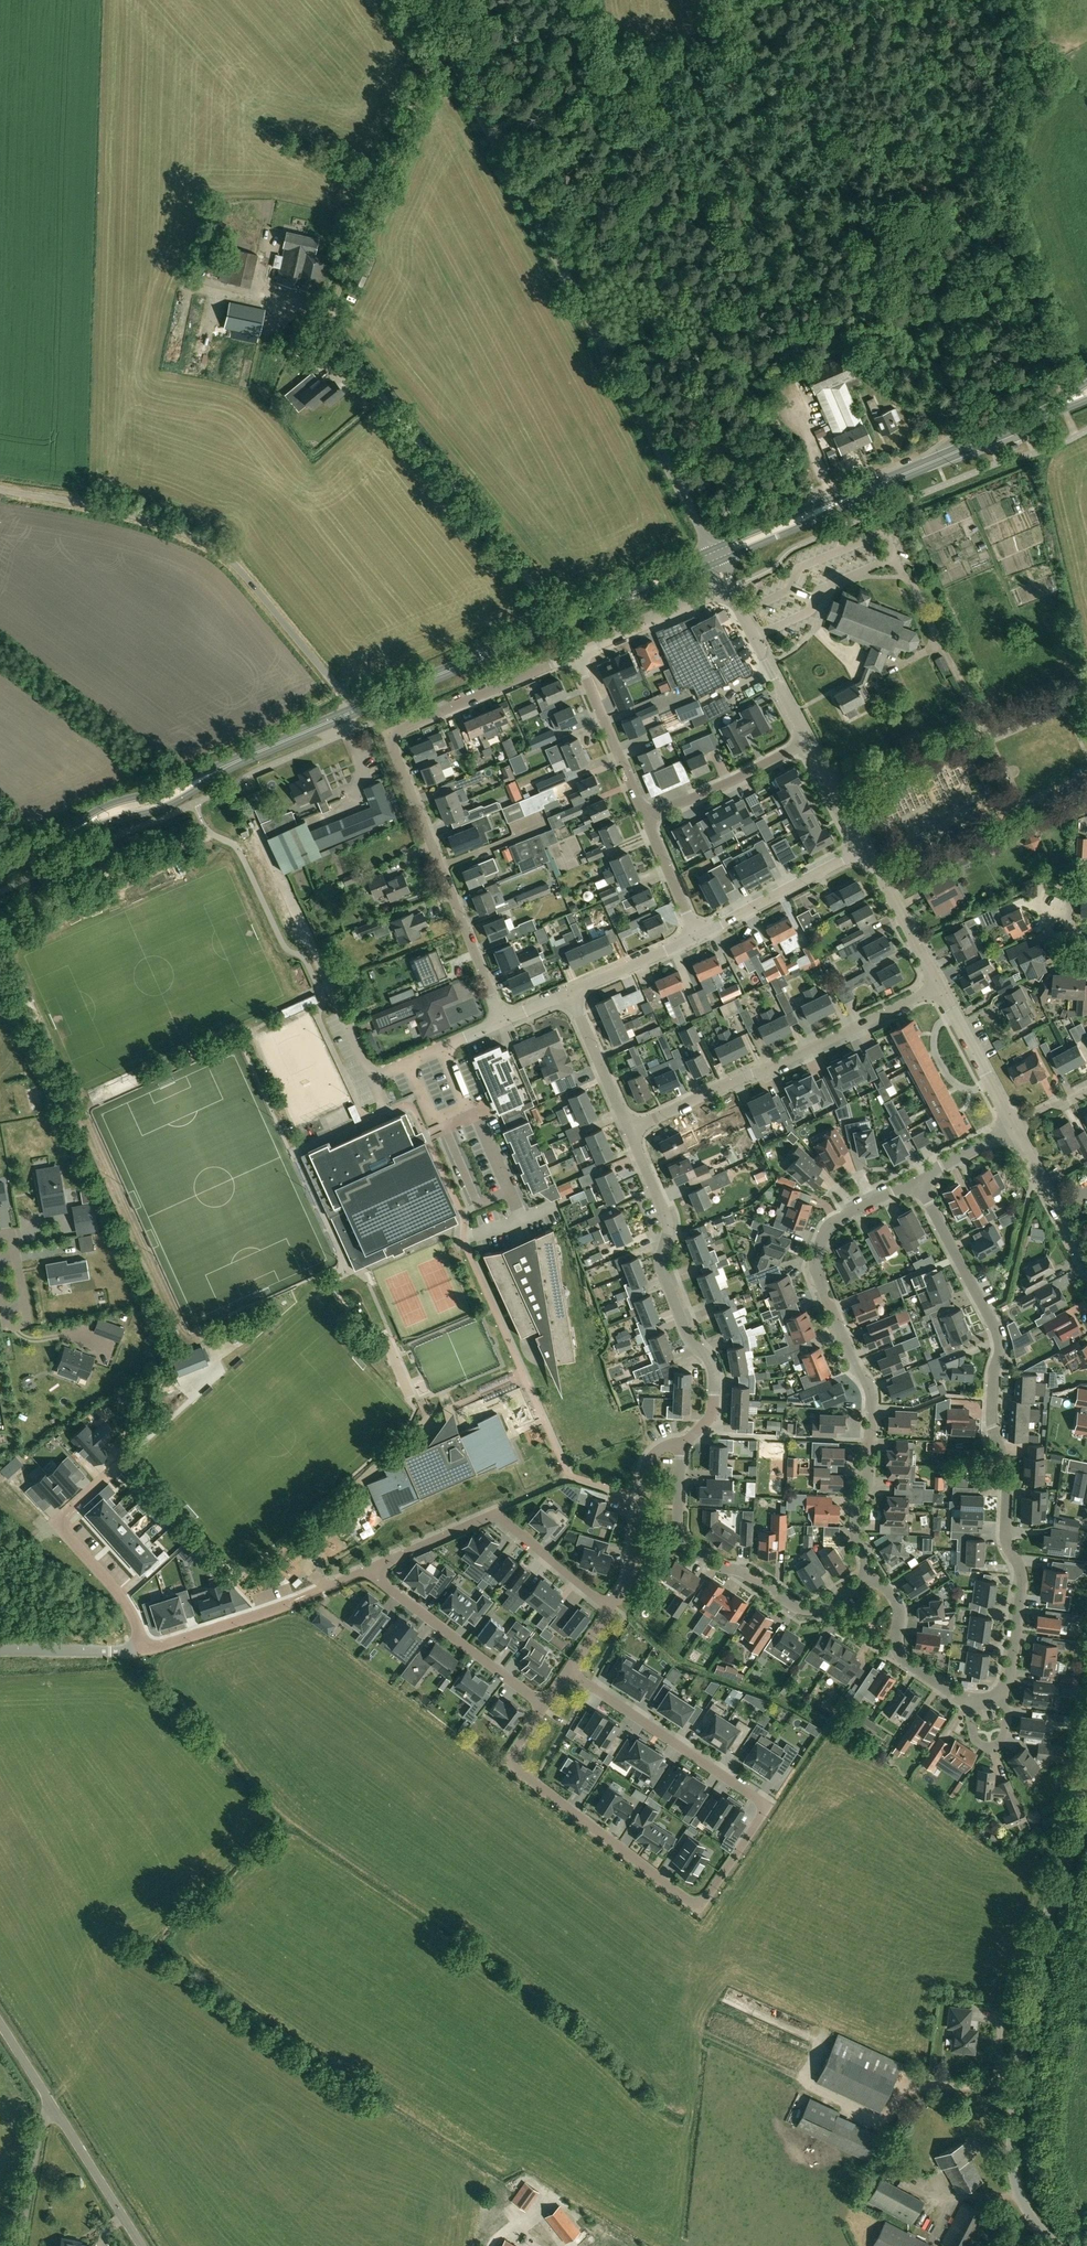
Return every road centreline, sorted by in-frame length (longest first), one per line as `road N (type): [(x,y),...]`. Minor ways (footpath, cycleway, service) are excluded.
road 1 (residential): [(543,1705),(512,1753),(521,1772),(689,1901),(707,1899),(769,1808),(567,1671)]
road 2 (unclassified): [(714,555),(477,111),(429,0)]
road 3 (residential): [(1001,1695),(1011,1674),(1022,1580),(1005,1538),(1006,1461),(990,1427),(998,1342),(920,1184)]
road 4 (unclassified): [(1057,2245),(1025,2208),(1013,2155),(1038,1966),(1086,1789)]
road 5 (residential): [(872,1573),(855,1536),(856,1507),(867,1487),(871,1397),(816,1260),(832,1223),(920,1184)]
road 6 (track): [(1077,436),(1006,219),(1023,119),(1001,0)]
road 7 (unclassified): [(354,710),(216,549),(122,511),(0,489)]
road 8 (secondary): [(354,710),(714,555)]
road 9 (secondary): [(714,555),(1033,419)]
road 10 (residential): [(682,1444),(710,1415),(713,1369),(684,1332),(662,1269),(667,1220),(628,1131)]
road 11 (residential): [(628,1131),(940,987)]
road 12 (residential): [(872,1573),(808,1610),(719,1567),(680,1538),(682,1444)]
road 13 (residential): [(501,1021),(388,734)]
road 14 (residential): [(611,1609),(494,1517),(370,1569)]
road 15 (unclassified): [(143,2245),(0,2024)]
road 16 (residential): [(521,1220),(442,1047),(501,1021)]
road 17 (residential): [(141,1650),(121,1593),(57,1518),(124,1459)]
road 18 (secondary): [(50,842),(160,809),(252,754)]
road 19 (secondary): [(252,754),(113,803),(50,842)]
road 20 (residential): [(543,1705),(370,1569)]
road 21 (residential): [(576,653),(388,734)]
road 22 (residential): [(682,1444),(647,1462),(628,1581),(611,1609)]
road 23 (residential): [(697,937),(867,850)]
road 24 (residential): [(648,820),(576,653)]
road 25 (residential): [(648,820),(808,741)]
road 26 (residential): [(872,1573),(898,1606),(896,1650),(905,1662),(968,1698)]
road 27 (residential): [(141,1650),(306,1598)]
road 28 (residential): [(808,741),(728,589)]
road 29 (residential): [(728,589),(576,653)]
road 30 (residential): [(1086,1266),(1013,1126)]
road 31 (residential): [(1013,1126),(940,987)]
road 32 (residential): [(940,987),(867,850)]
road 33 (residential): [(628,1131),(569,993)]
road 34 (residential): [(0,1652),(141,1650)]
road 35 (residential): [(569,993),(697,937)]
road 36 (residential): [(697,937),(648,820)]
road 37 (residential): [(867,850),(808,741)]
road 38 (residential): [(968,1698),(974,1735),(988,1748),(1004,1738),(1001,1695)]
road 39 (residential): [(8,1323),(27,1318),(12,1234),(0,1234)]

